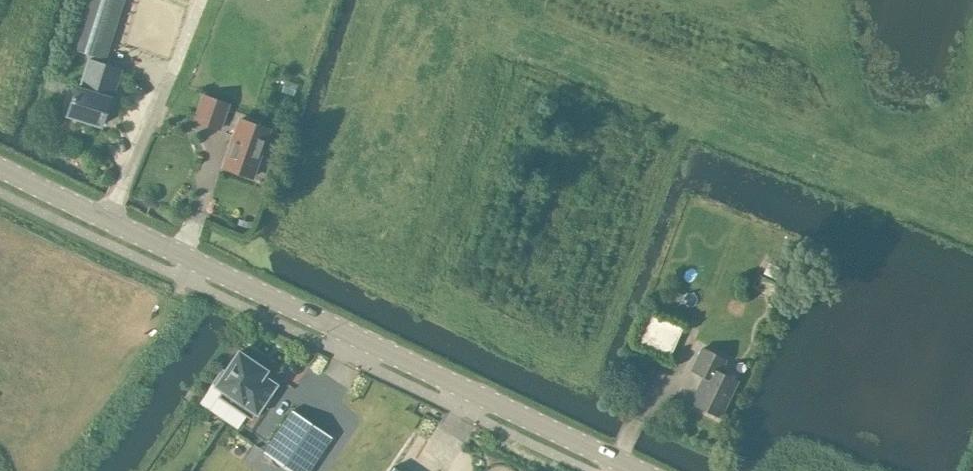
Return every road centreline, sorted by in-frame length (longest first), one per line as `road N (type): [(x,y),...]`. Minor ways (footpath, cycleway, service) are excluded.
road 1 (secondary): [(643,470),(0,167)]

